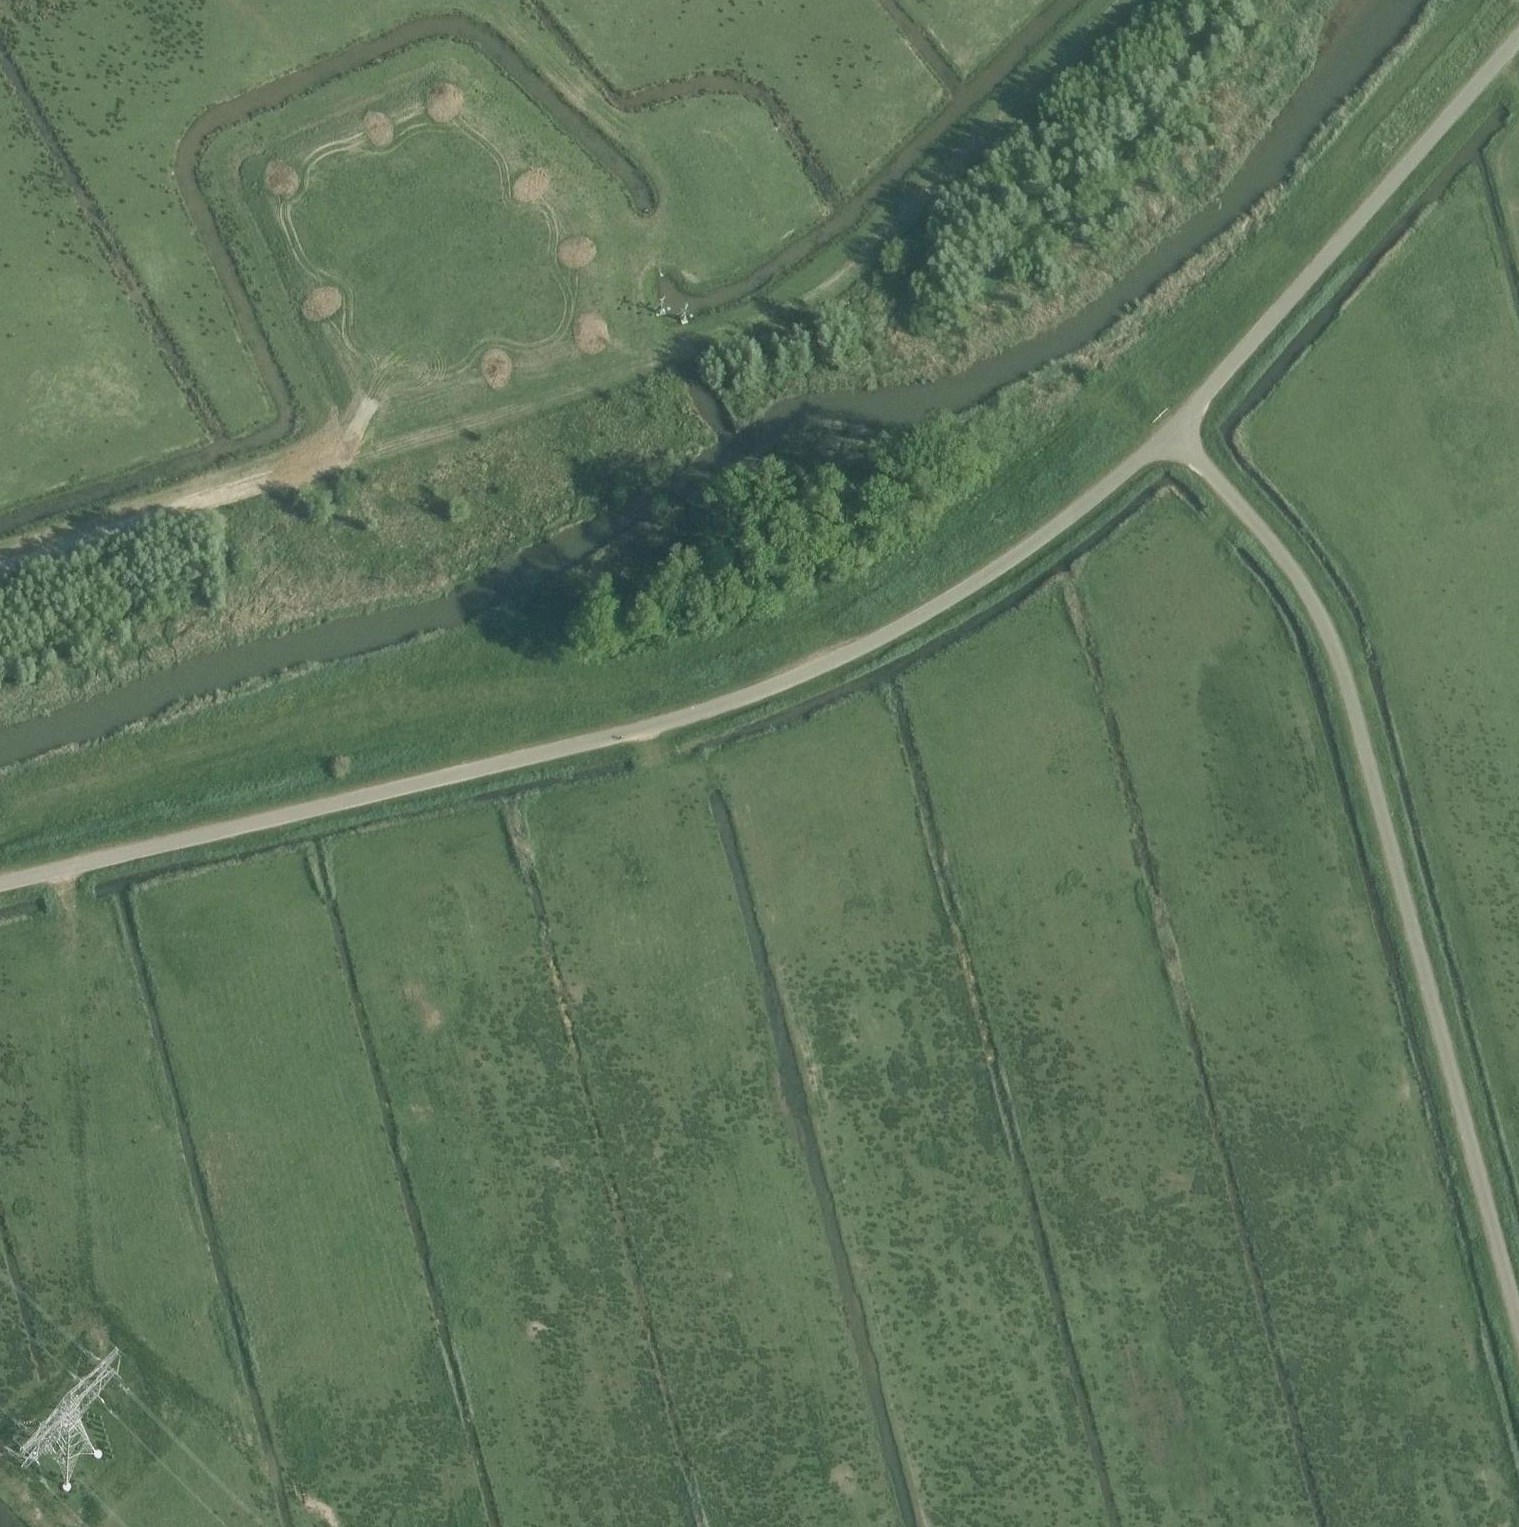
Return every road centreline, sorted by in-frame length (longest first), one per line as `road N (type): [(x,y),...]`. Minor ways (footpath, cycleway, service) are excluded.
road 1 (unclassified): [(0,883),(690,714),(812,666),(933,600),(1162,434)]
road 2 (unclassified): [(1518,1329),(1332,633),(1273,536),(1206,466),(1162,434)]
road 3 (unclassified): [(1162,434),(1518,31)]

